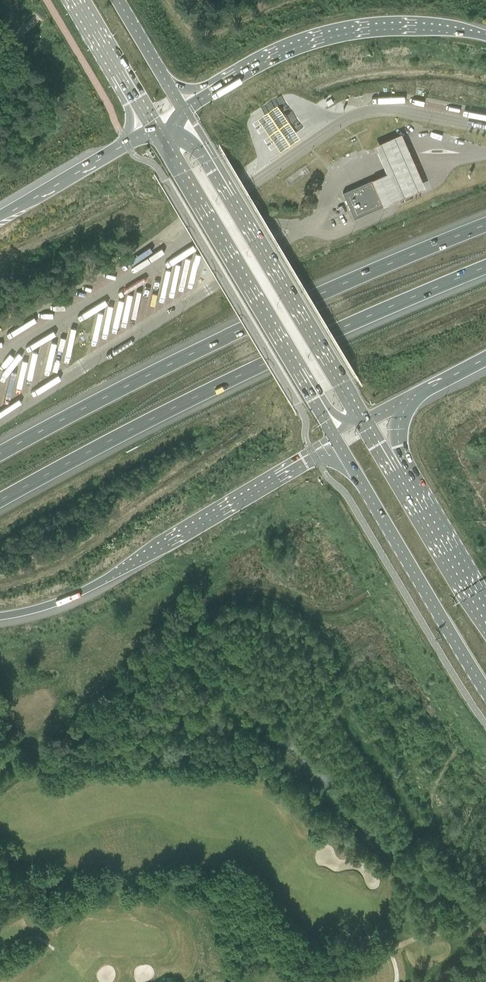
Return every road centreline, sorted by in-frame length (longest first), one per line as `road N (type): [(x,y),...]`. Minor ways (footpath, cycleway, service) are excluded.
road 1 (motorway): [(0,503),(287,355),(485,269)]
road 2 (motorway): [(485,227),(145,374),(0,453)]
road 3 (motorway): [(0,615),(71,595),(334,432)]
road 4 (primary): [(368,416),(181,103)]
road 5 (primary): [(150,122),(334,432)]
road 6 (motorway): [(485,34),(418,22),(334,30),(274,51),(181,103)]
road 7 (primary): [(334,432),(485,688)]
road 8 (motorway): [(150,122),(0,212)]
road 9 (primary): [(485,612),(399,469)]
road 10 (secondary): [(75,0),(150,122)]
road 11 (secondary): [(181,103),(118,0)]

